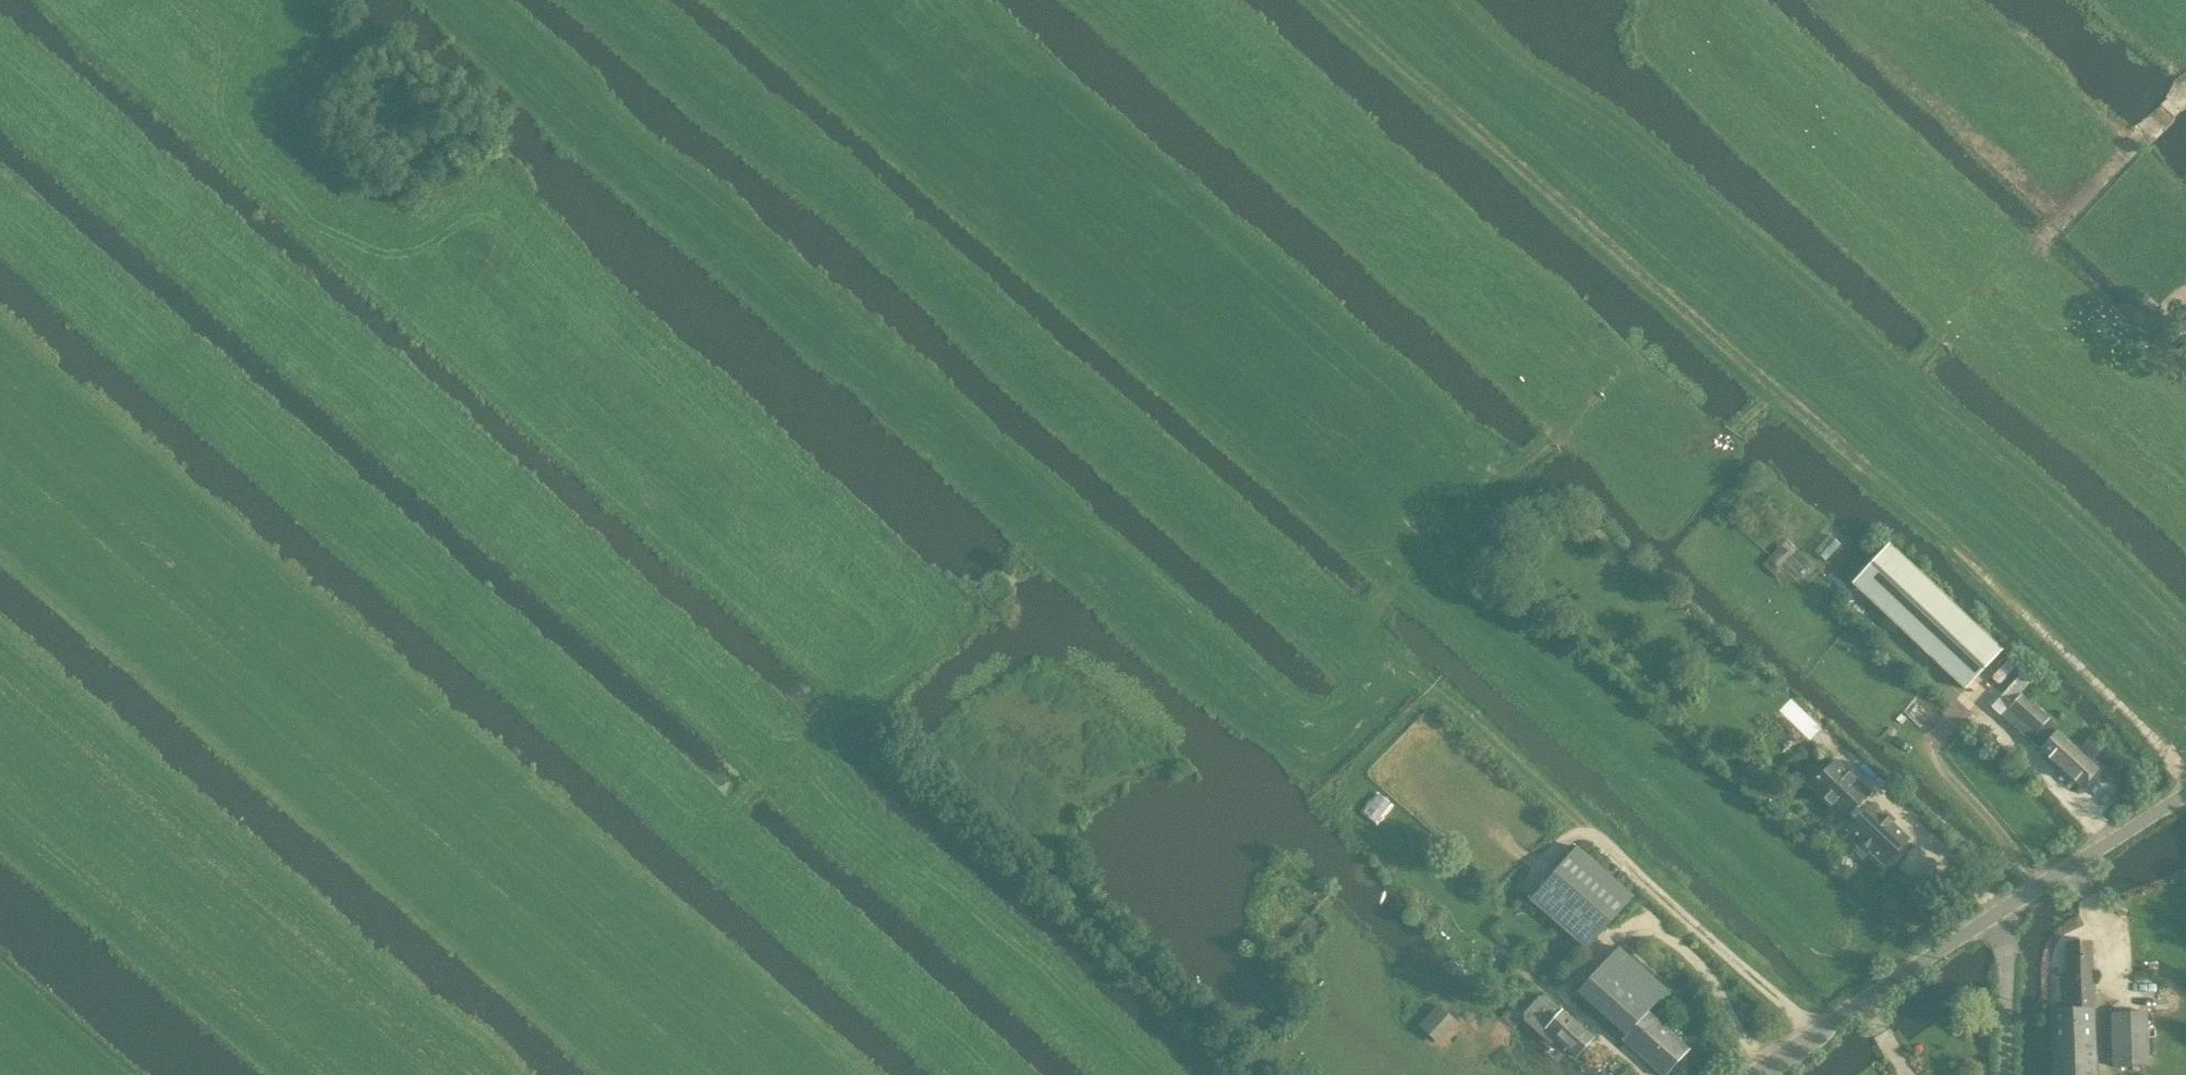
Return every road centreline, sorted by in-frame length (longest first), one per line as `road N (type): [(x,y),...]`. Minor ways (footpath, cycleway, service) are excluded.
road 1 (tertiary): [(1759,1074),(2185,799)]
road 2 (track): [(1263,1074),(921,779)]
road 3 (track): [(2001,1074),(2006,915)]

